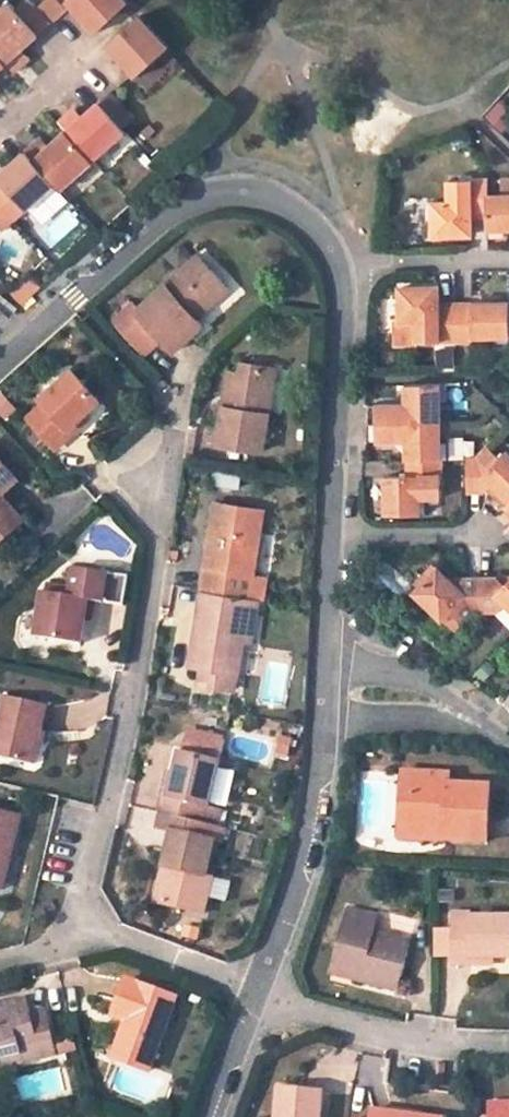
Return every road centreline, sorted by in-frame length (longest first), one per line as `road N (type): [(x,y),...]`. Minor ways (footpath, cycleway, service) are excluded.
road 1 (residential): [(76,926),(122,763),(183,398)]
road 2 (residential): [(45,326),(165,212),(212,190),(281,201),(317,231),(336,267)]
road 3 (residential): [(332,690),(290,908),(259,984)]
road 4 (residential): [(336,267),(342,331),(335,531)]
road 5 (residential): [(253,1010),(412,1045),(508,1048)]
road 6 (residential): [(259,984),(76,926)]
road 7 (residential): [(332,690),(424,705),(508,741)]
road 8 (residential): [(336,267),(508,253)]
road 9 (residential): [(335,531),(332,690)]
road 10 (residential): [(492,532),(335,531)]

